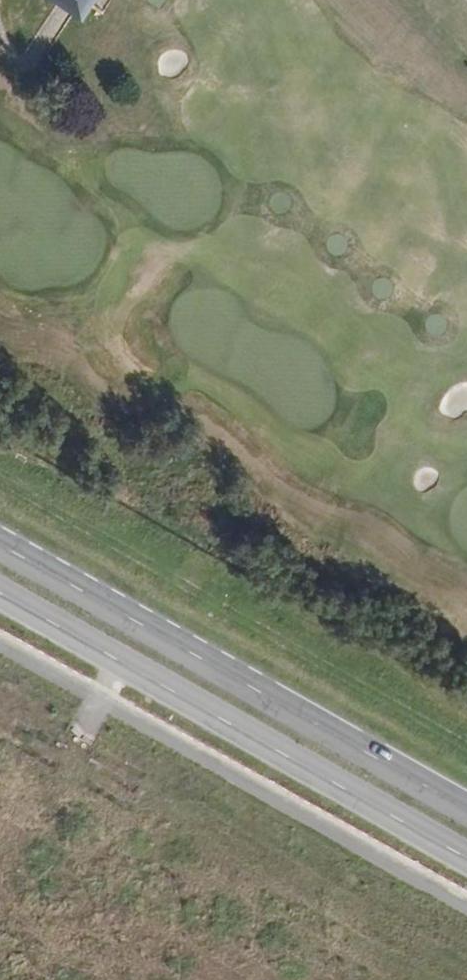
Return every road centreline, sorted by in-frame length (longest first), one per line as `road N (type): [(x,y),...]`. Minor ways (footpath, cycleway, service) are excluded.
road 1 (primary): [(466,828),(0,557)]
road 2 (primary): [(0,604),(466,867)]
road 3 (track): [(119,671),(0,861)]

